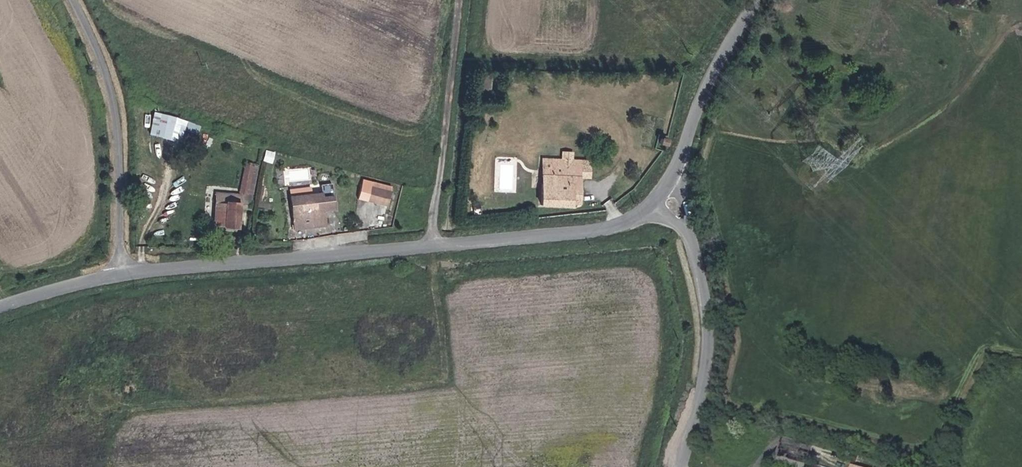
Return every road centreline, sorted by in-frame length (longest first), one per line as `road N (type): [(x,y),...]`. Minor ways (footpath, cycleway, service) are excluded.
road 1 (tertiary): [(120,274),(588,232),(646,210)]
road 2 (residential): [(120,274),(116,96),(75,0)]
road 3 (tertiary): [(682,466),(709,357),(690,234)]
road 4 (tertiary): [(672,179),(706,88),(759,0)]
road 5 (tertiary): [(0,306),(120,274)]

